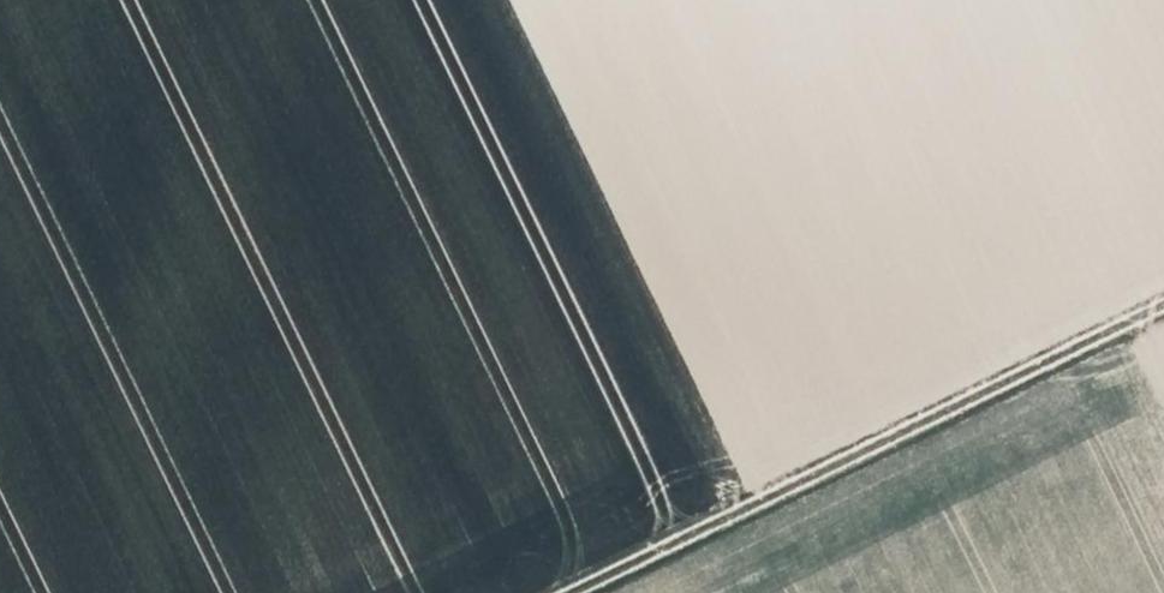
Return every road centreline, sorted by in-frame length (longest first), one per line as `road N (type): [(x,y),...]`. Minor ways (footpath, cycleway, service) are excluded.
road 1 (track): [(574,592),(1163,305)]

